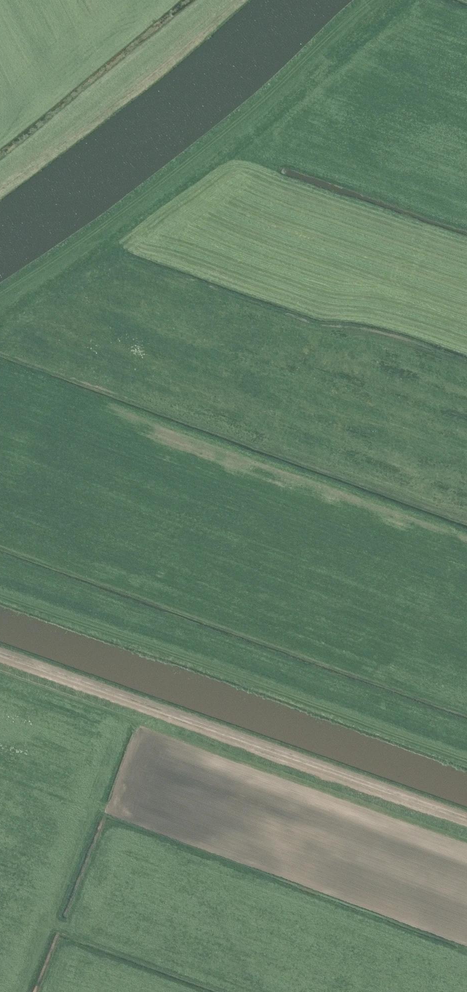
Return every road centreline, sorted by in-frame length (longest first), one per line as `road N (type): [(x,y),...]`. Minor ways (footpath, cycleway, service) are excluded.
road 1 (track): [(466,826),(0,657)]

